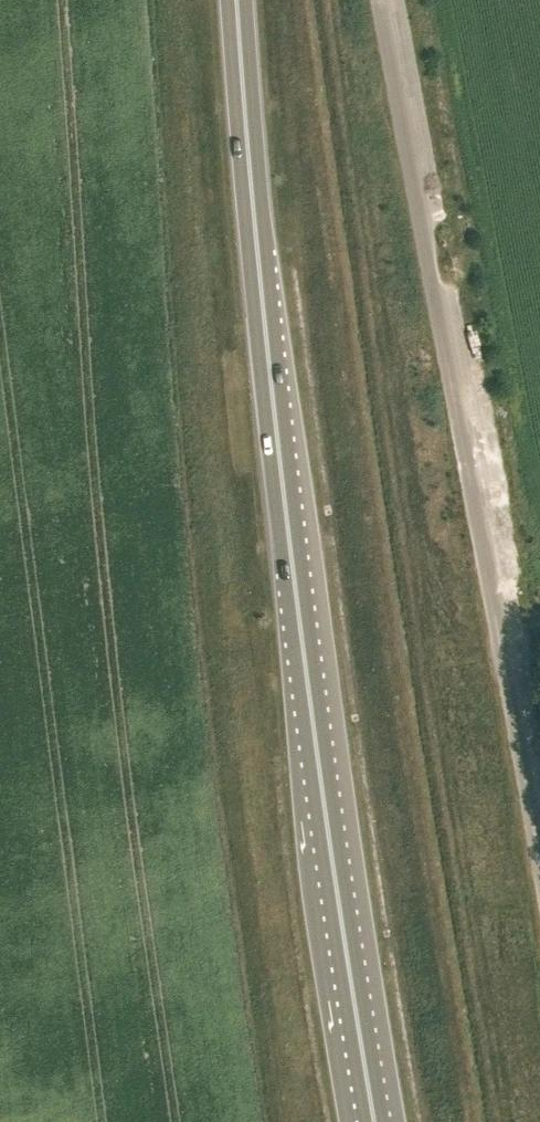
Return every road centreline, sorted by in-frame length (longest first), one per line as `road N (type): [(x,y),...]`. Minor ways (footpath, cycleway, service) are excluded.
road 1 (trunk): [(374,1121),(294,576),(237,0)]
road 2 (unclassified): [(381,0),(539,811)]

